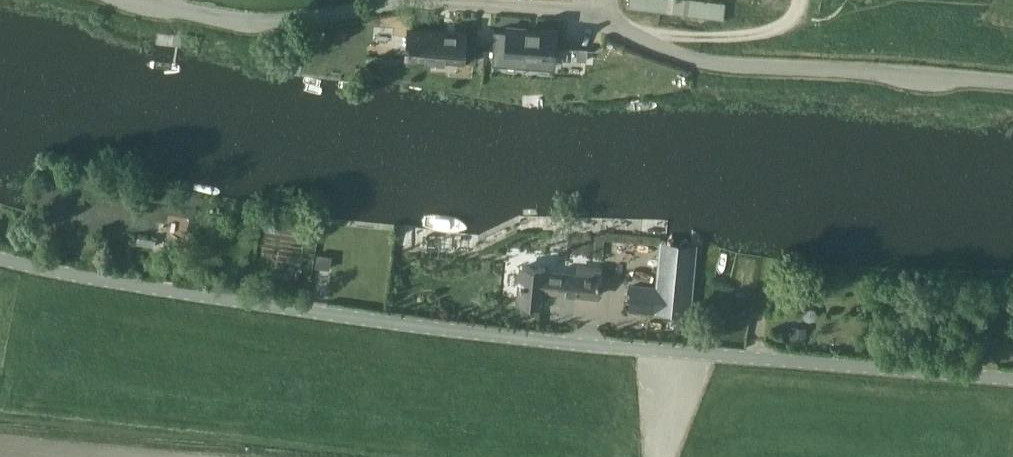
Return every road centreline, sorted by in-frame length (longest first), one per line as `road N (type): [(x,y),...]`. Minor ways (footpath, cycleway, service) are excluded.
road 1 (unclassified): [(1012,379),(427,327),(0,259)]
road 2 (tertiary): [(1012,82),(704,63),(594,14),(478,0)]
road 3 (tertiary): [(428,0),(257,24),(147,0)]

